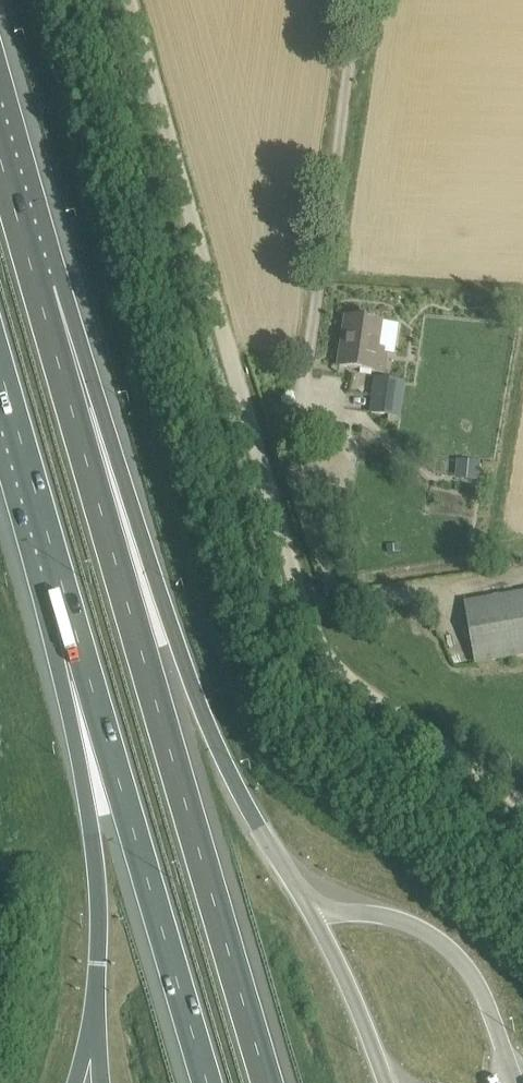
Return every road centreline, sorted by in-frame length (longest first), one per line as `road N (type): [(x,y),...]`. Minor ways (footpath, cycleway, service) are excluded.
road 1 (unclassified): [(522,804),(340,673),(315,640),(130,0)]
road 2 (motorway): [(270,1082),(36,287)]
road 3 (motorway): [(294,880),(201,708),(36,287)]
road 4 (motorway): [(52,559),(208,1082)]
road 5 (motorway): [(52,559),(68,708),(99,867),(100,970)]
road 6 (motorway): [(0,371),(52,559)]
road 7 (motorway): [(36,287),(0,160)]

